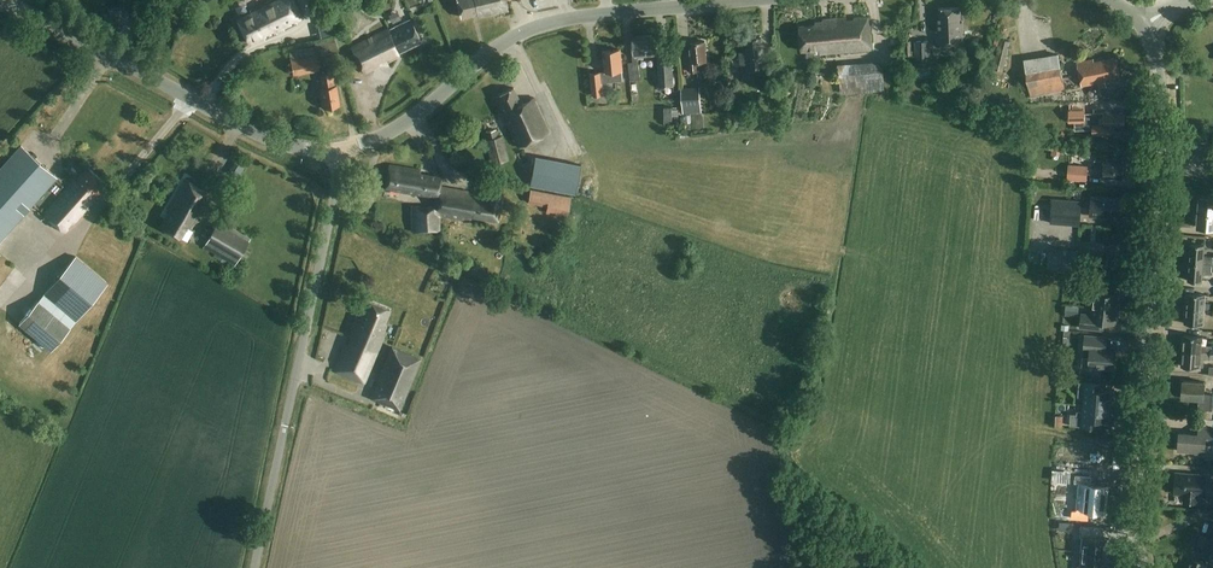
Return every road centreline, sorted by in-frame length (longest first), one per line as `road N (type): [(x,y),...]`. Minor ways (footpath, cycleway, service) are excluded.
road 1 (tertiary): [(1141,567),(1133,532),(1160,117),(1159,75),(1139,21)]
road 2 (tertiary): [(342,155),(411,118),(512,38),(584,18),(755,0)]
road 3 (unclassified): [(254,567),(342,155)]
road 4 (tertiary): [(342,155),(279,145),(3,0)]

